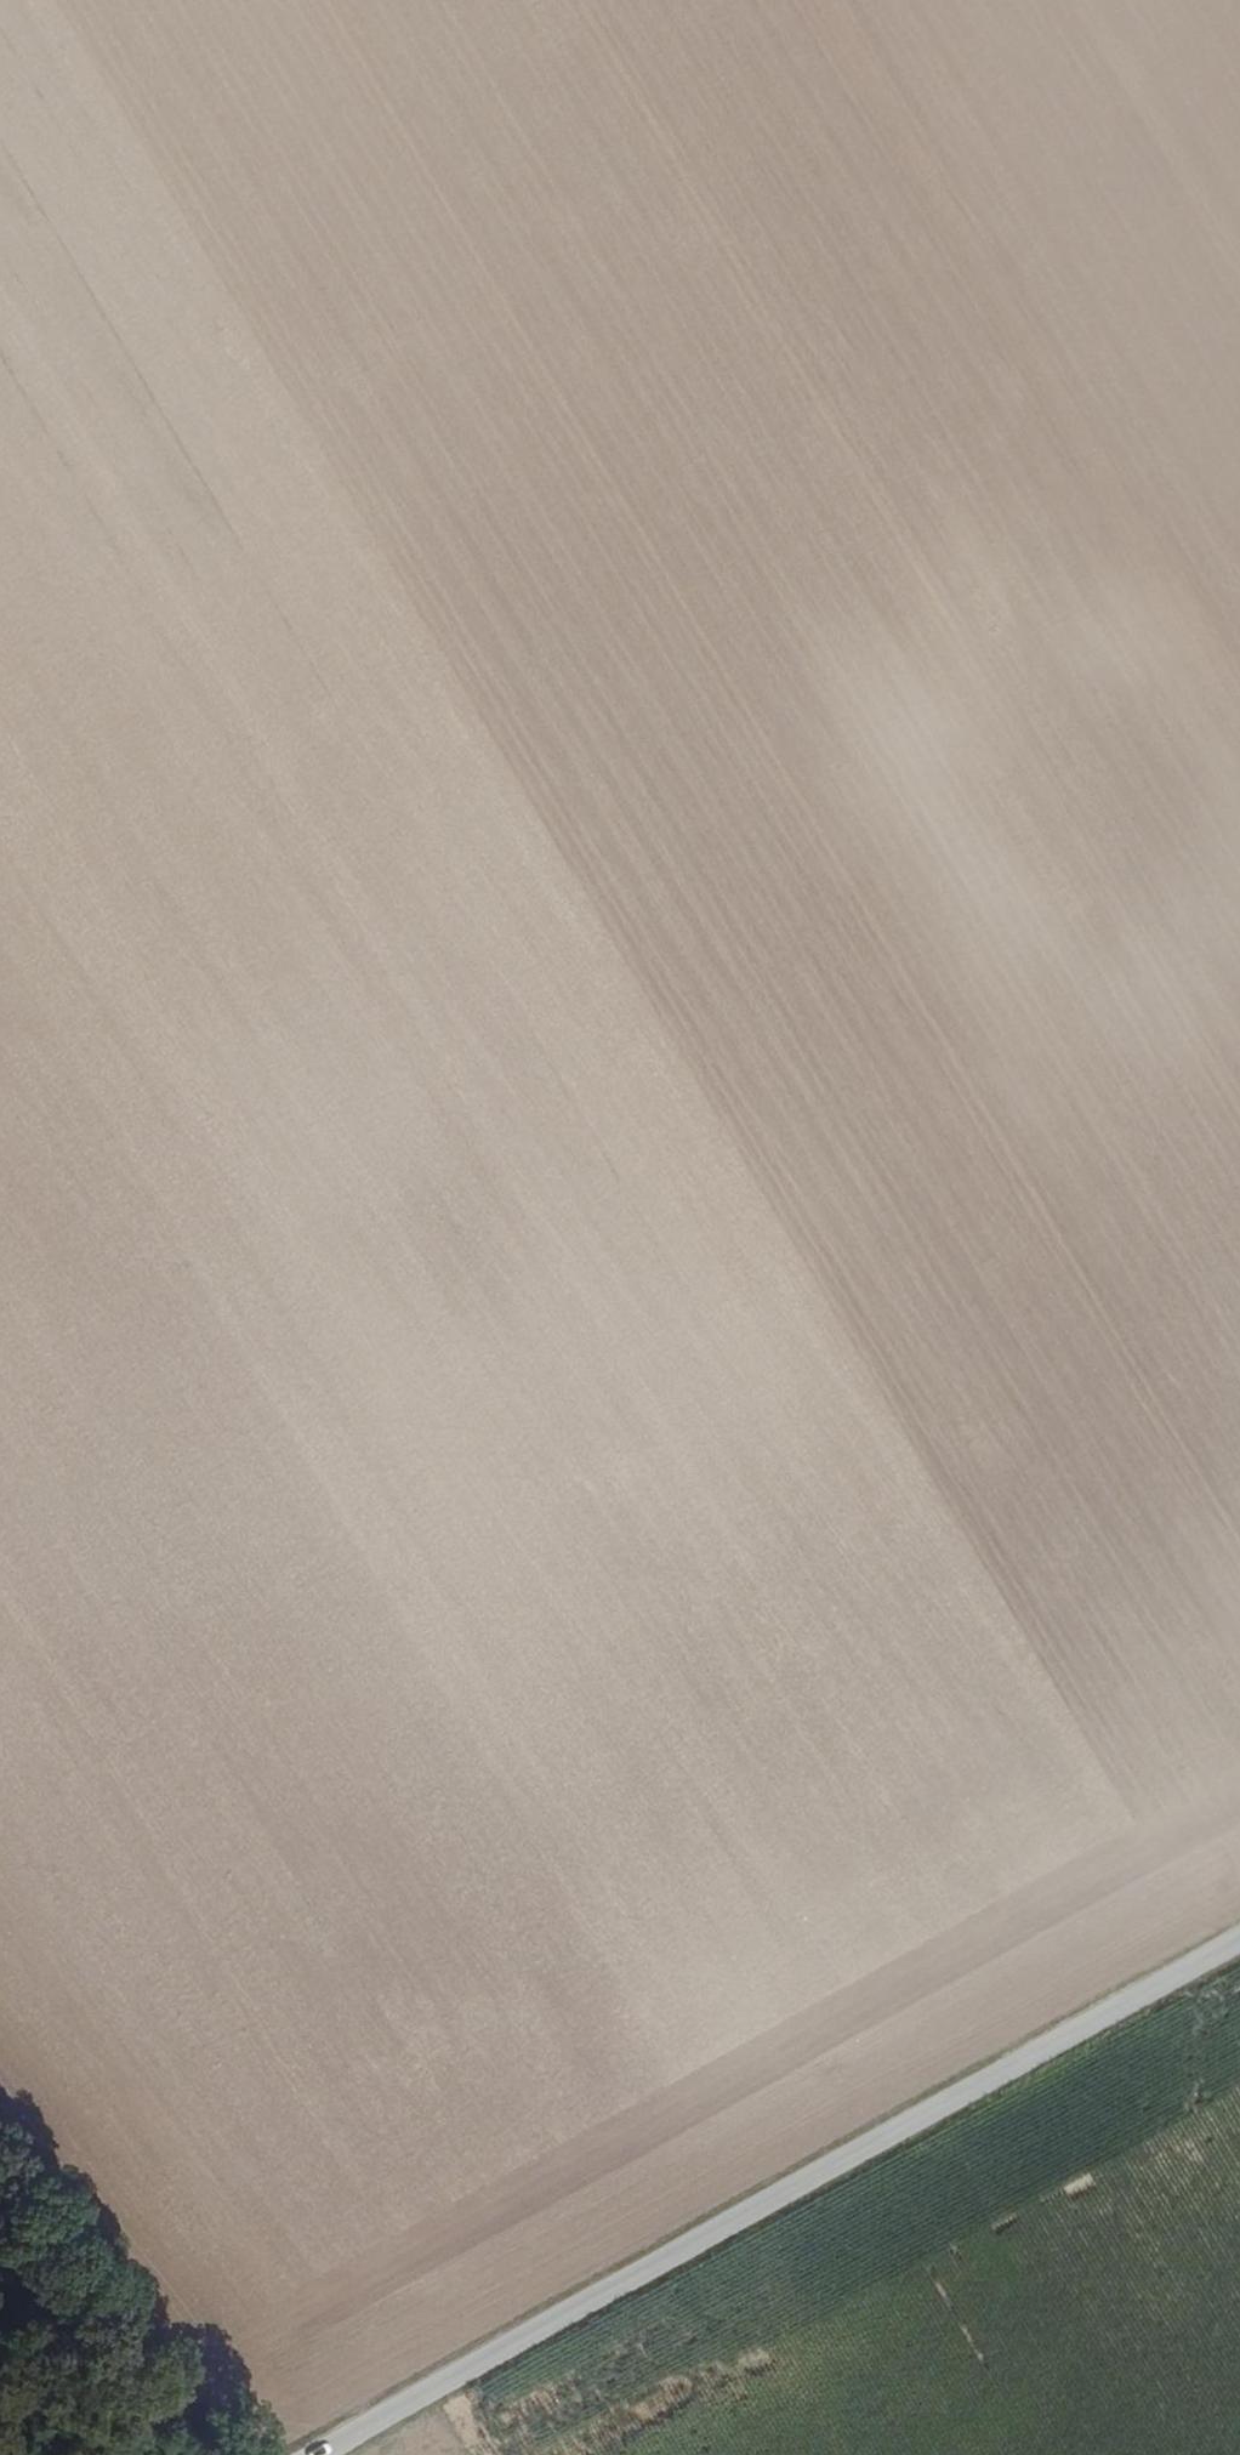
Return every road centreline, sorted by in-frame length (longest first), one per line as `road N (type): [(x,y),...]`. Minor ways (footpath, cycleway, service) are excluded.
road 1 (unclassified): [(331,2454),(1239,1949)]

